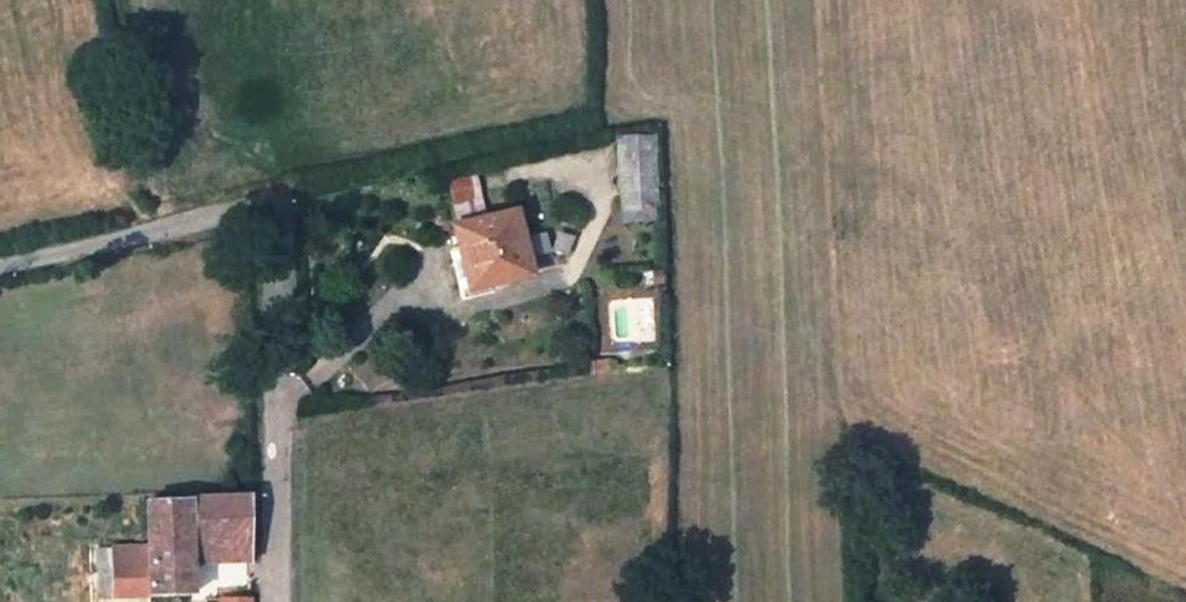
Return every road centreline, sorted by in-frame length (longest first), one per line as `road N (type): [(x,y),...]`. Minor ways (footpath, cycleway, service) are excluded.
road 1 (unclassified): [(278,205),(270,601)]
road 2 (track): [(278,205),(0,266)]

